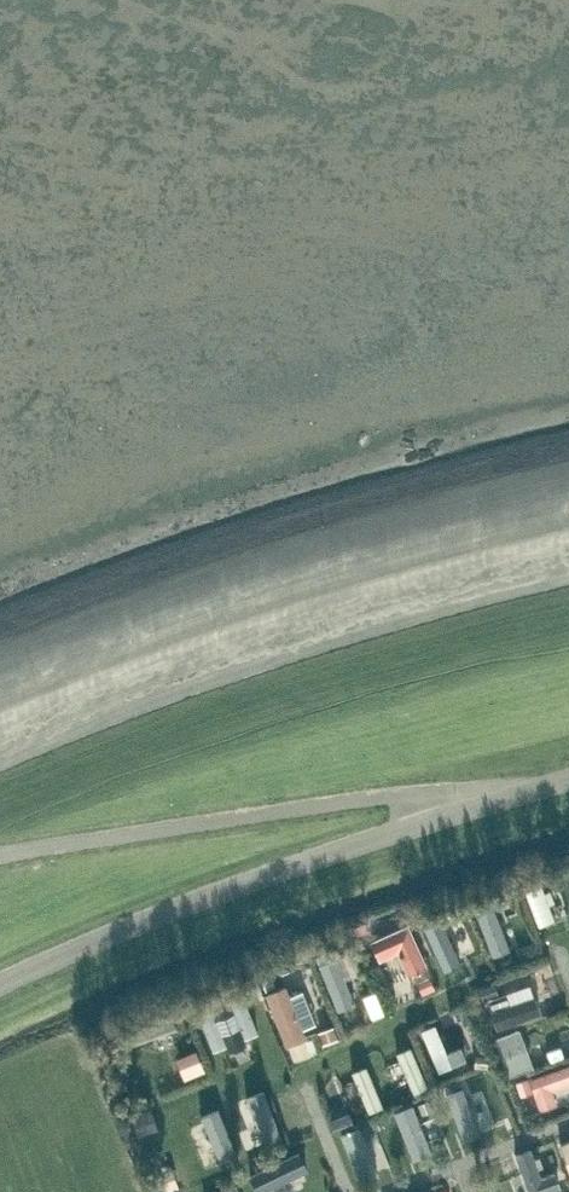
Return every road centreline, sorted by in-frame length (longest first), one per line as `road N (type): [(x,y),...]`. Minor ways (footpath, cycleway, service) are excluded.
road 1 (unclassified): [(0,988),(297,864),(568,783)]

